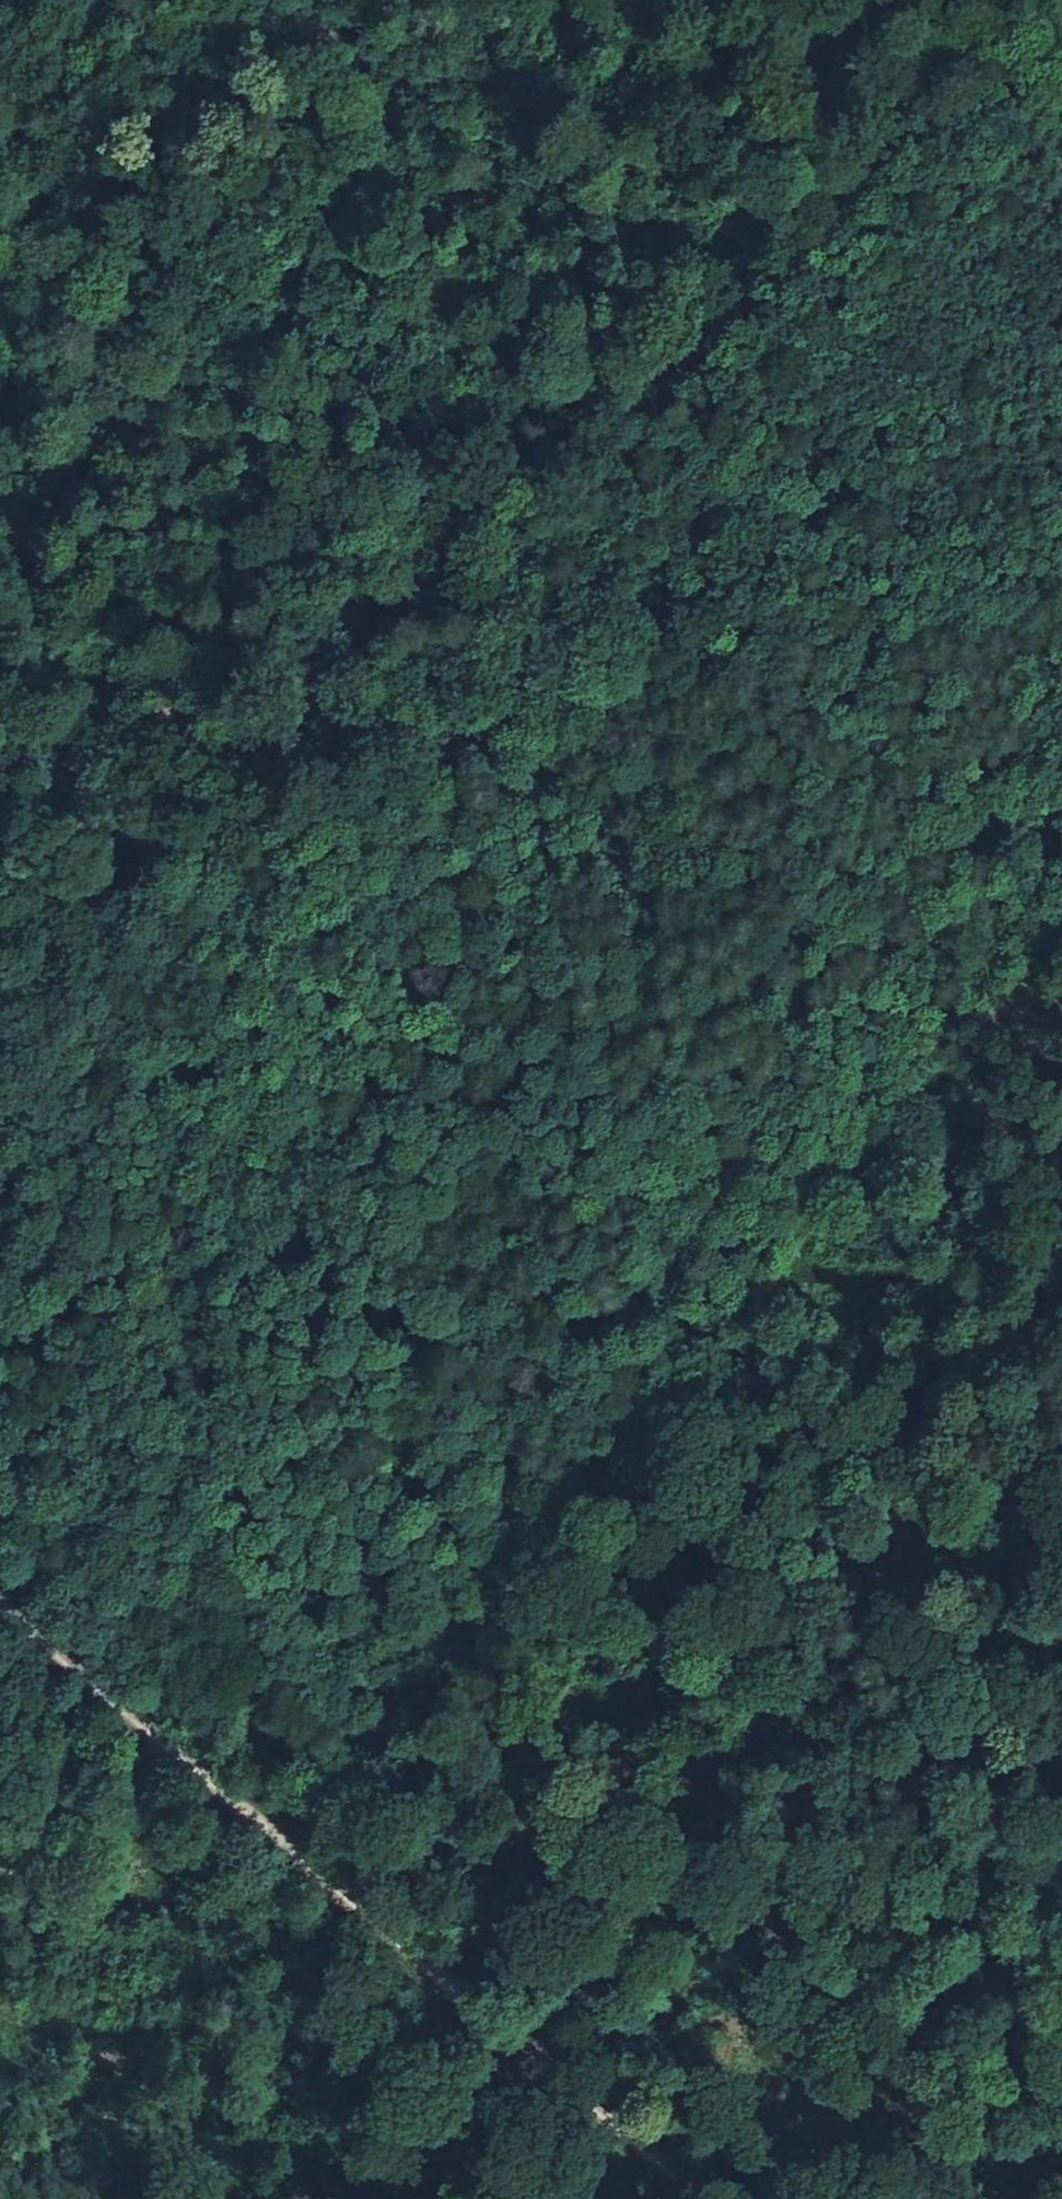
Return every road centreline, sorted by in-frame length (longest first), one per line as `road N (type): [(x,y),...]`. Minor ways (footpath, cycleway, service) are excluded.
road 1 (track): [(0,1607),(711,2198)]
road 2 (track): [(0,1883),(134,1720)]

